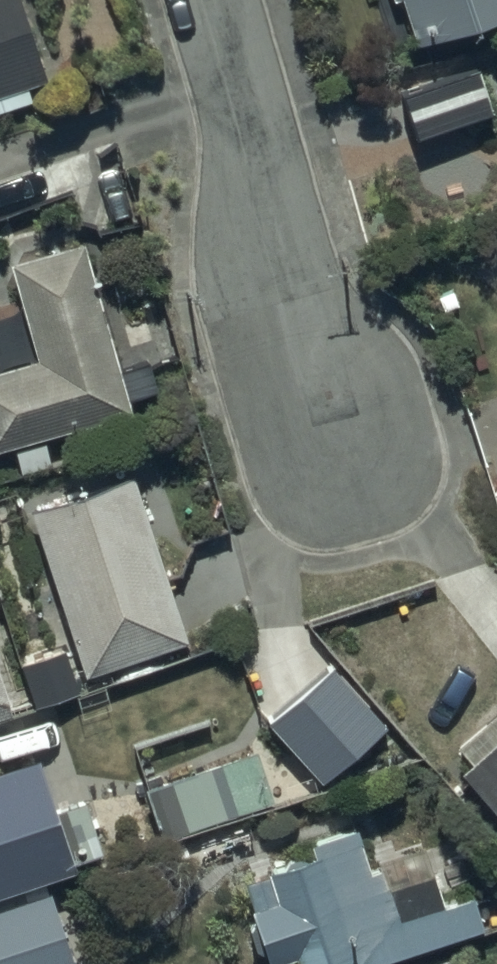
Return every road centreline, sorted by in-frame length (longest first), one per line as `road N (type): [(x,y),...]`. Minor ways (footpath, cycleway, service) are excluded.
road 1 (residential): [(210,0),(338,455)]

